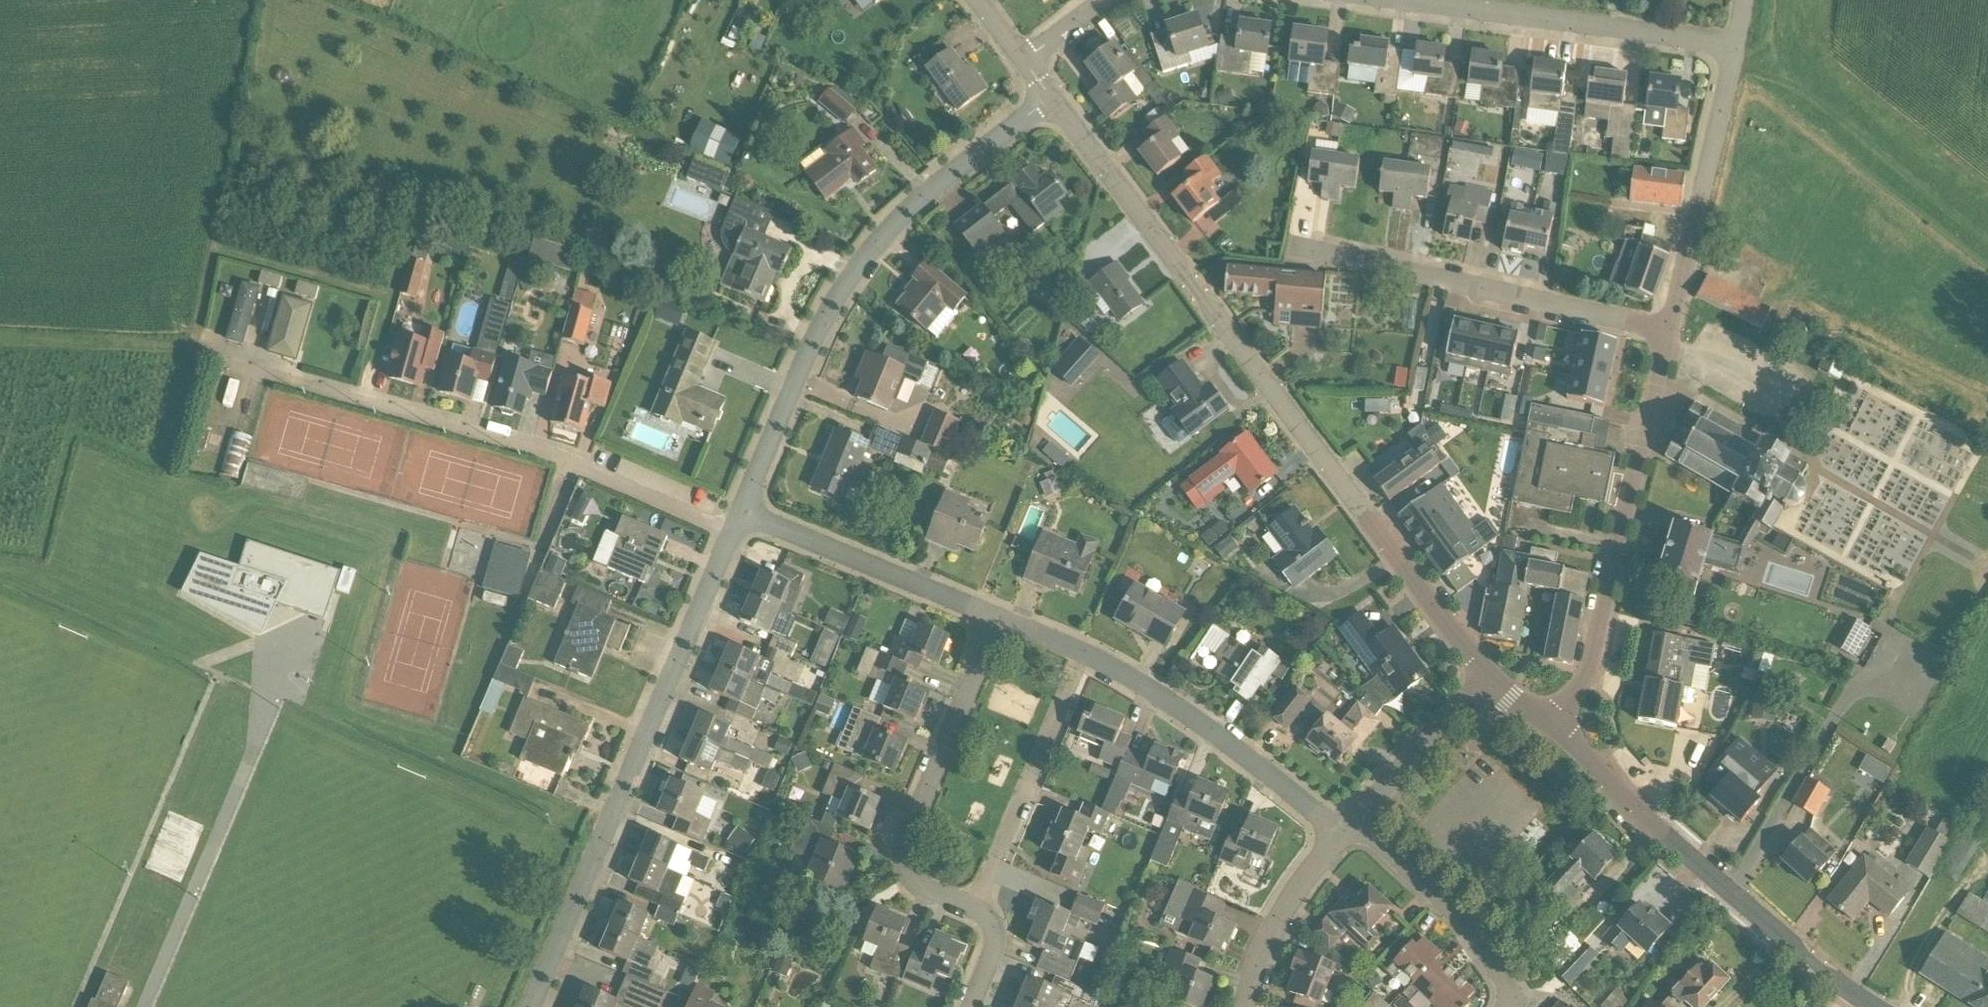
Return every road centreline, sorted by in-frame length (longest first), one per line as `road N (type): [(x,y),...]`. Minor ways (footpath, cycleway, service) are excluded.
road 1 (tertiary): [(1491,685),(1056,96)]
road 2 (residential): [(737,533),(568,458),(213,348)]
road 3 (unclassified): [(746,513),(852,270),(908,211),(1056,96)]
road 4 (unclassified): [(532,1006),(737,533)]
road 5 (unclassified): [(1552,733),(1587,678),(1668,331)]
road 6 (residential): [(1668,331),(1299,249)]
road 7 (residential): [(977,909),(913,878),(903,861),(998,619)]
road 8 (residential): [(1732,52),(1392,0)]
road 9 (residential): [(1343,830),(1197,718),(1086,653)]
road 10 (residential): [(1727,889),(1852,692),(1868,692),(1897,646)]
road 11 (unclassified): [(1668,331),(1732,52)]
road 12 (residential): [(977,909),(1086,653)]
road 13 (residential): [(998,619),(746,513)]
road 14 (residential): [(1507,1006),(1507,982),(1462,916),(1376,839),(1343,830)]
road 15 (tertiary): [(1727,889),(1552,733)]
road 16 (track): [(213,348),(0,335)]
road 17 (residential): [(1343,830),(1491,685)]
road 18 (residential): [(1246,1006),(1285,911),(1343,830)]
road 19 (tertiary): [(1870,1006),(1727,889)]
road 20 (track): [(1913,1006),(1921,954),(1944,911),(1987,861)]
road 21 (track): [(403,257),(363,395)]

